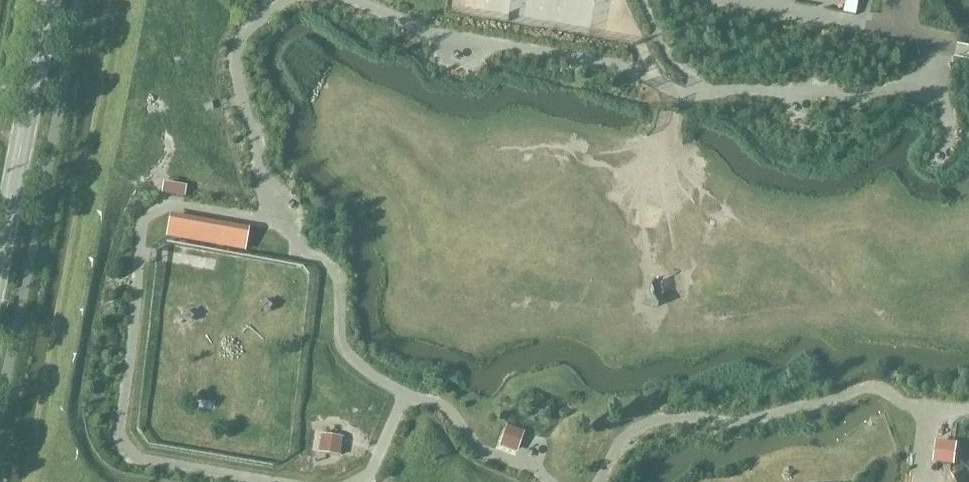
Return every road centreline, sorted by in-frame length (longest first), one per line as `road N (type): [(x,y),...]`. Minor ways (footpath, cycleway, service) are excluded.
road 1 (tertiary): [(0,252),(48,0)]

